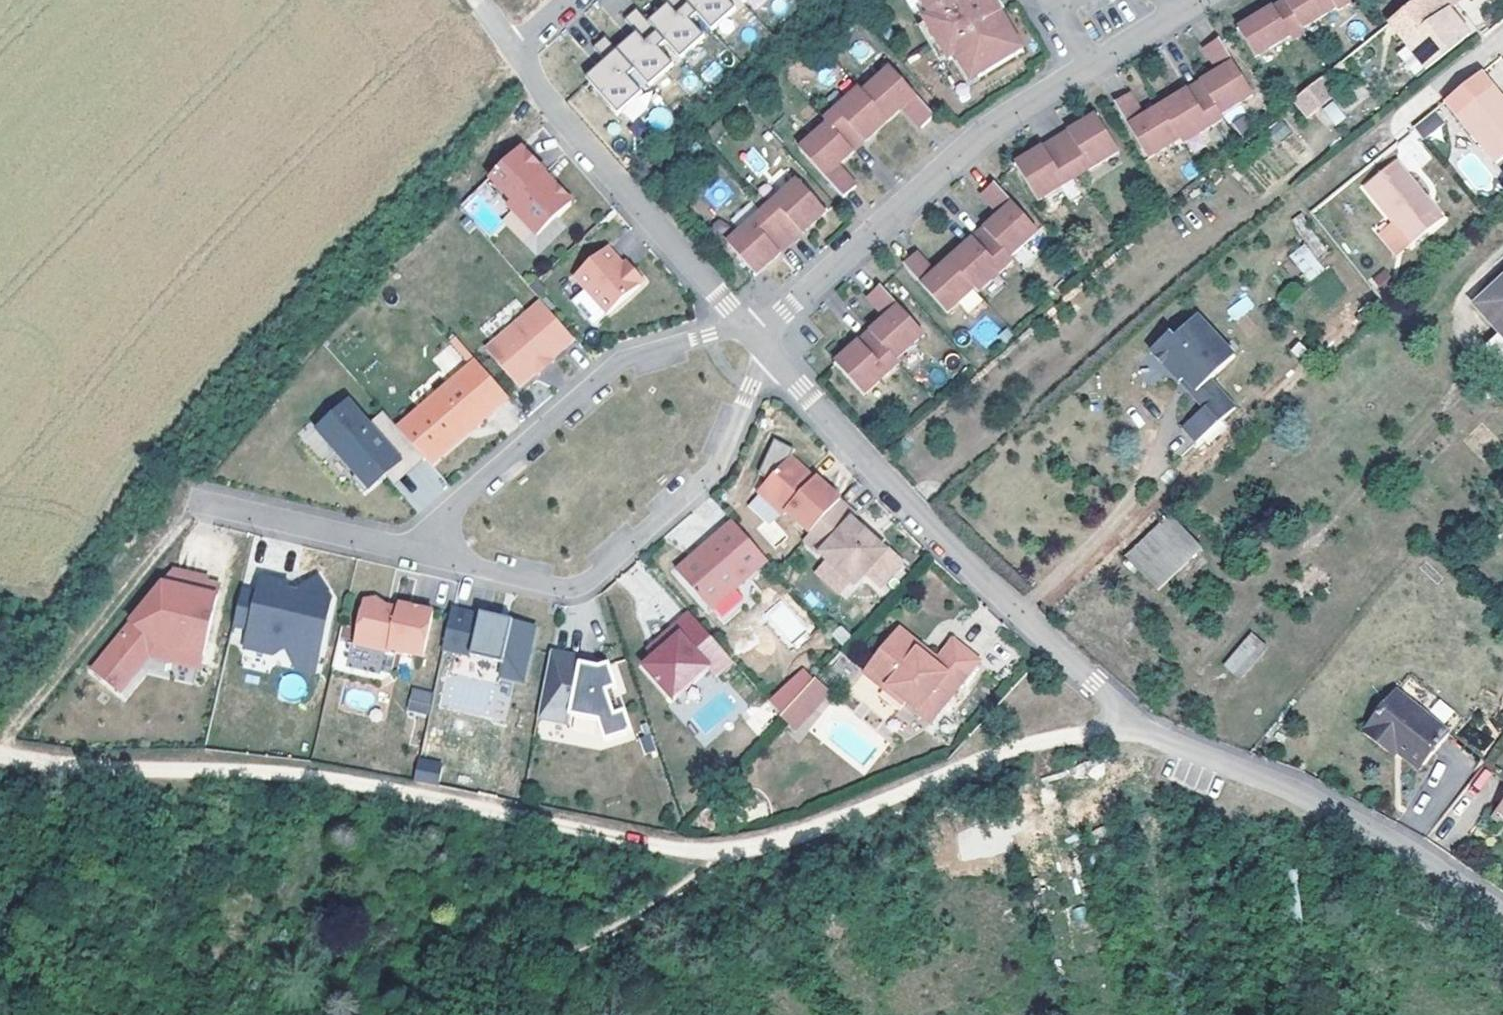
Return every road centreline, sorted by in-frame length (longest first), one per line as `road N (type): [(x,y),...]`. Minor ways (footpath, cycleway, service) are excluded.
road 1 (residential): [(1502,913),(1420,852),(1129,717),(960,553),(778,355)]
road 2 (track): [(738,852),(632,843),(290,775),(1,761)]
road 3 (residential): [(408,558),(589,595),(720,484),(778,355)]
road 4 (residential): [(754,329),(625,190),(515,47),(568,0)]
road 5 (residential): [(754,329),(631,364),(408,558)]
road 6 (track): [(1129,717),(947,776),(808,836),(738,852)]
road 7 (residential): [(765,341),(987,135),(1069,85)]
road 8 (track): [(738,852),(602,936),(413,1014)]
road 9 (track): [(1,761),(11,733),(193,510),(205,511)]
road 10 (residential): [(205,511),(408,558)]

